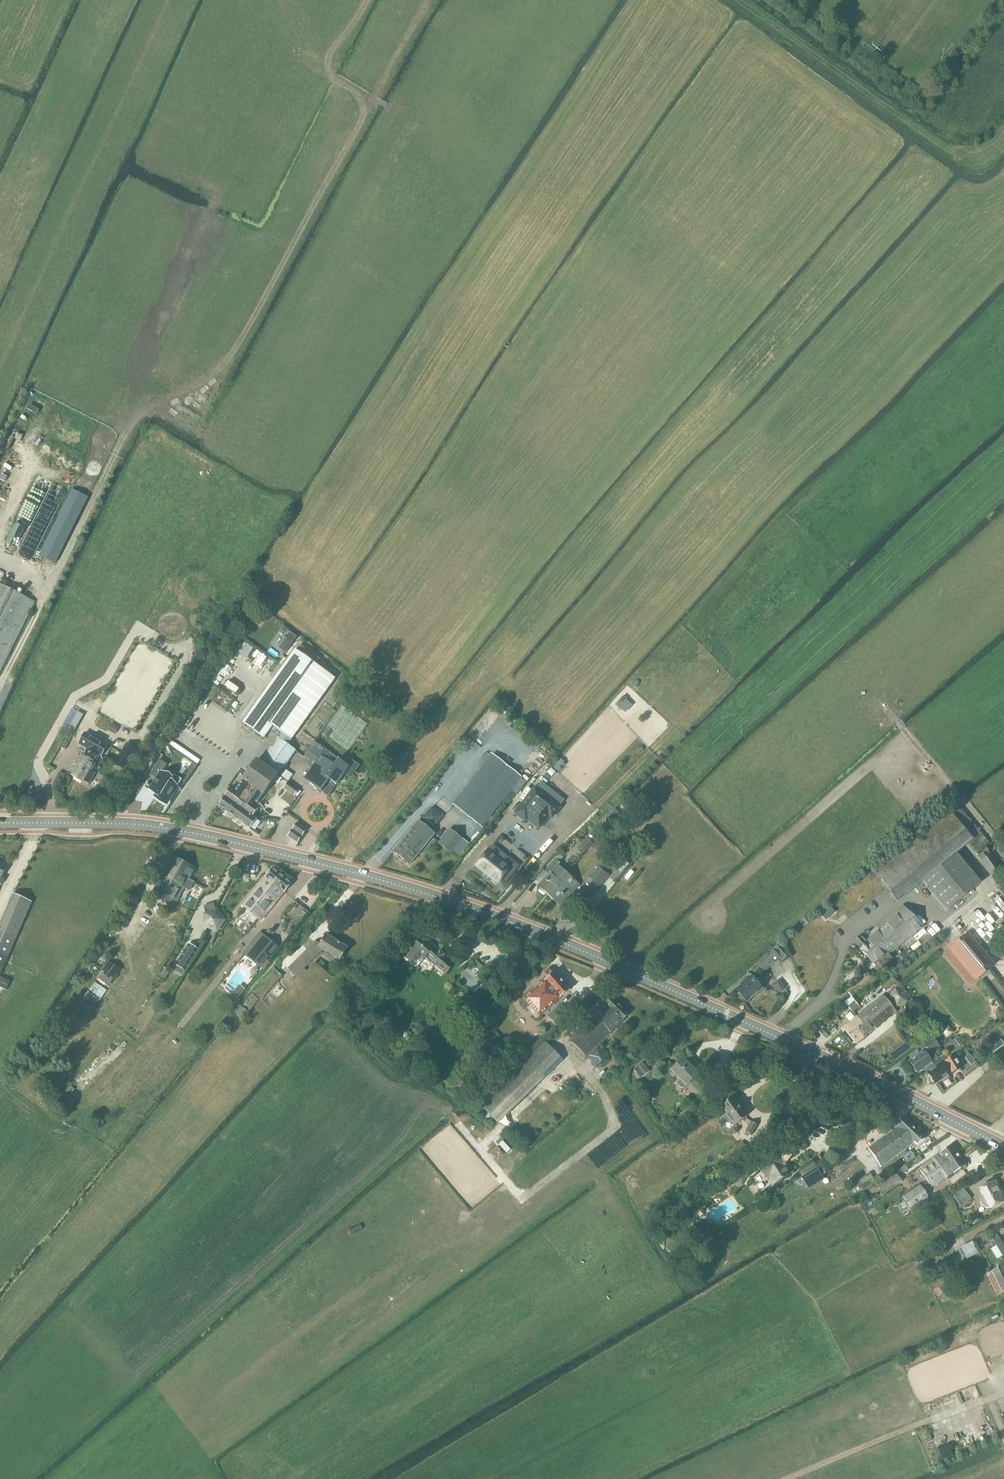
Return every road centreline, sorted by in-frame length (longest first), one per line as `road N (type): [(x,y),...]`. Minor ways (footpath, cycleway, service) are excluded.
road 1 (secondary): [(1003,1147),(556,940),(419,892),(199,834),(0,825)]
road 2 (track): [(3,683),(132,422),(230,361),(359,126),(361,109),(323,65),(369,0)]
road 3 (track): [(575,1062),(610,1106),(612,1128),(522,1199),(444,1110)]
road 4 (track): [(1003,1393),(786,1478)]

